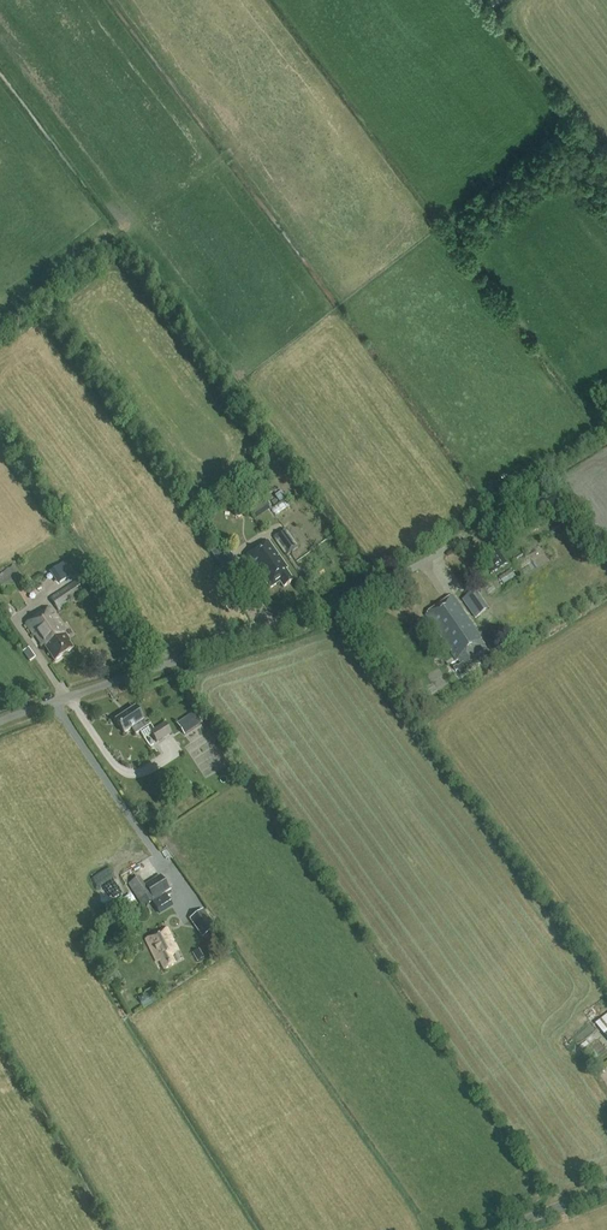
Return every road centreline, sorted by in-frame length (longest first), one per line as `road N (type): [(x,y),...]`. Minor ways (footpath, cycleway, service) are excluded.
road 1 (unclassified): [(0,719),(320,612),(465,537)]

